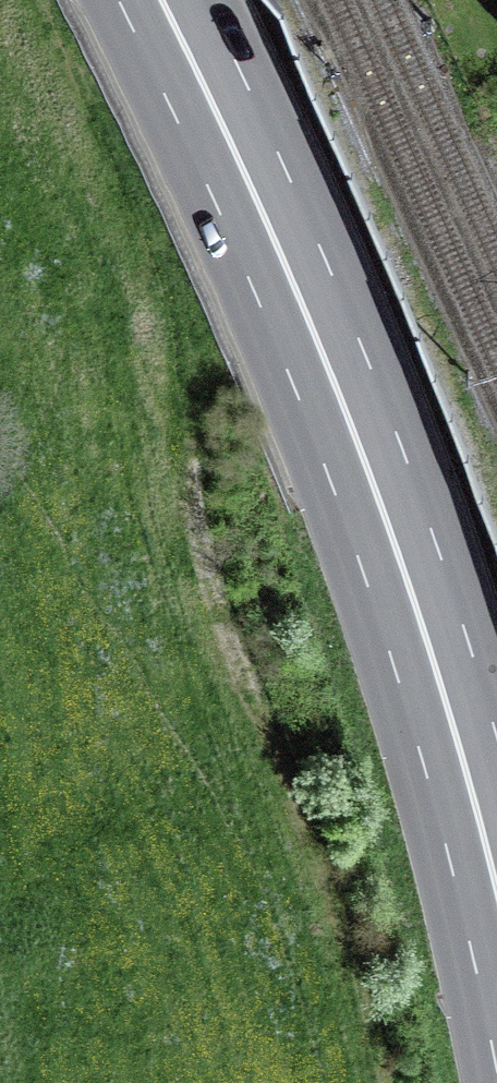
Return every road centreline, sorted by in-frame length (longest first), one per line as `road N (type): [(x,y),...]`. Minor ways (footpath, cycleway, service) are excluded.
road 1 (secondary): [(167,0),(221,99),(335,366),(426,621),(496,875)]
road 2 (track): [(393,1082),(206,575),(118,269)]

